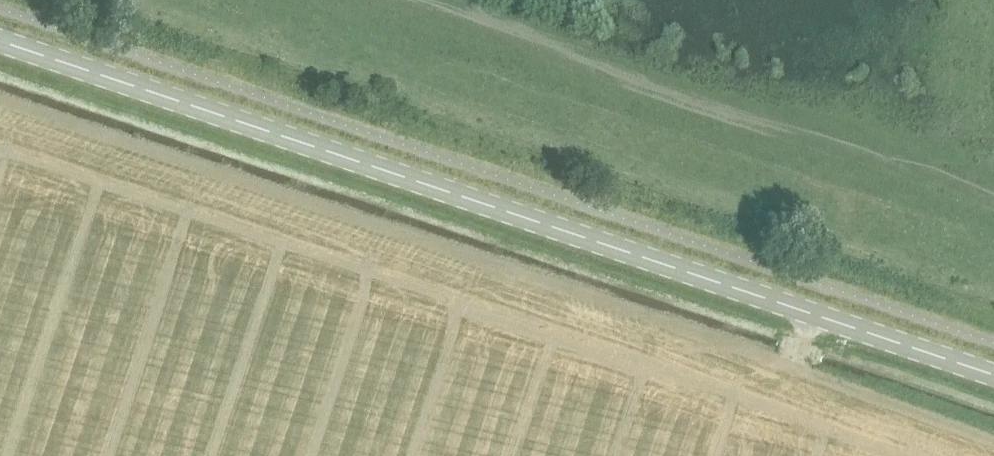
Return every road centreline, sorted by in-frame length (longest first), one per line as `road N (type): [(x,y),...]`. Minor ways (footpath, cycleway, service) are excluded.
road 1 (secondary): [(993,373),(0,39)]

